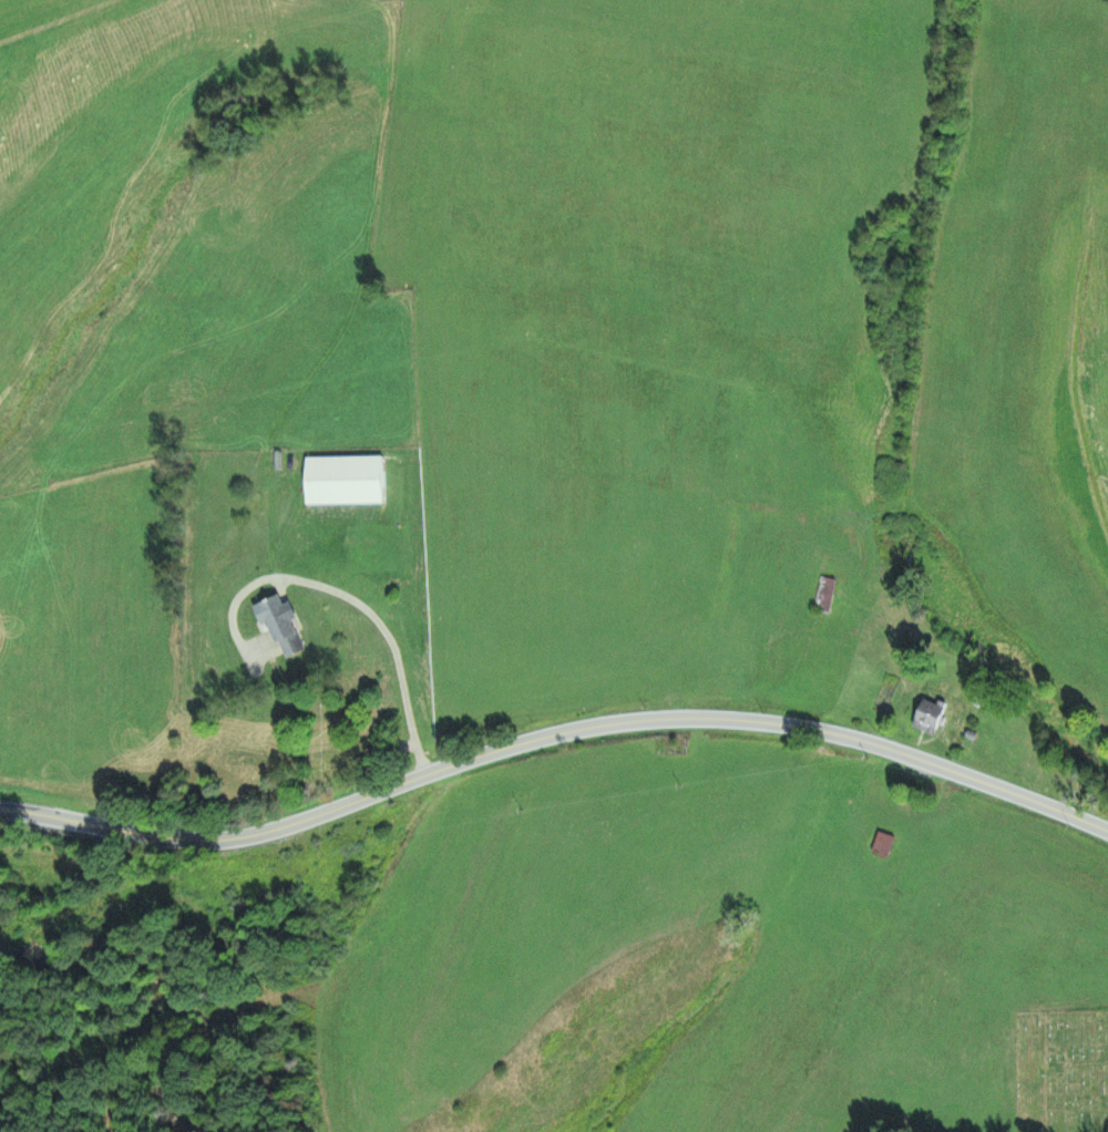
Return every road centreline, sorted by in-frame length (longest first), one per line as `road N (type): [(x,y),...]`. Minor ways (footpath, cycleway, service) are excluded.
road 1 (secondary): [(0,817),(226,852),(593,733),(753,722),(875,743),(1107,830)]
road 2 (residential): [(1107,20),(876,47),(771,0)]

